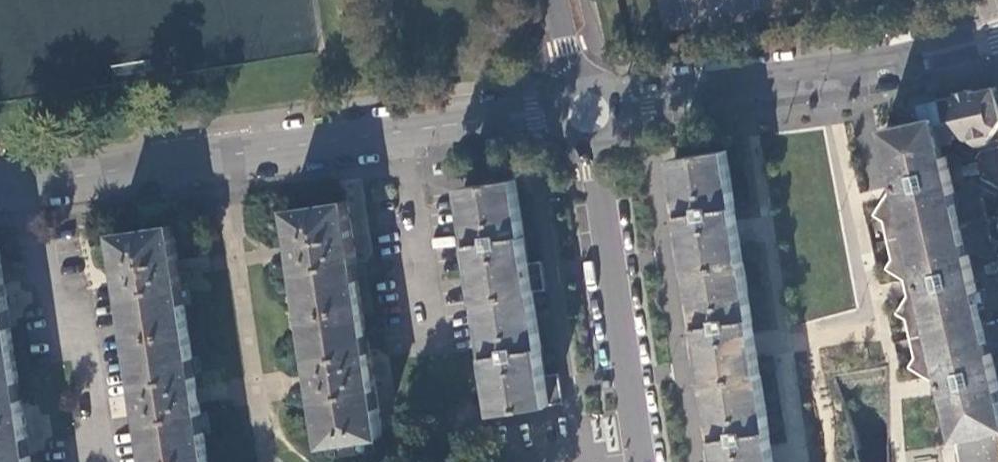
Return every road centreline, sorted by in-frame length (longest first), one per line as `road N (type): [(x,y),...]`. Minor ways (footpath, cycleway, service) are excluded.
road 1 (residential): [(0,187),(550,115)]
road 2 (residential): [(615,106),(823,79),(997,41)]
road 3 (secondary): [(642,461),(592,144)]

